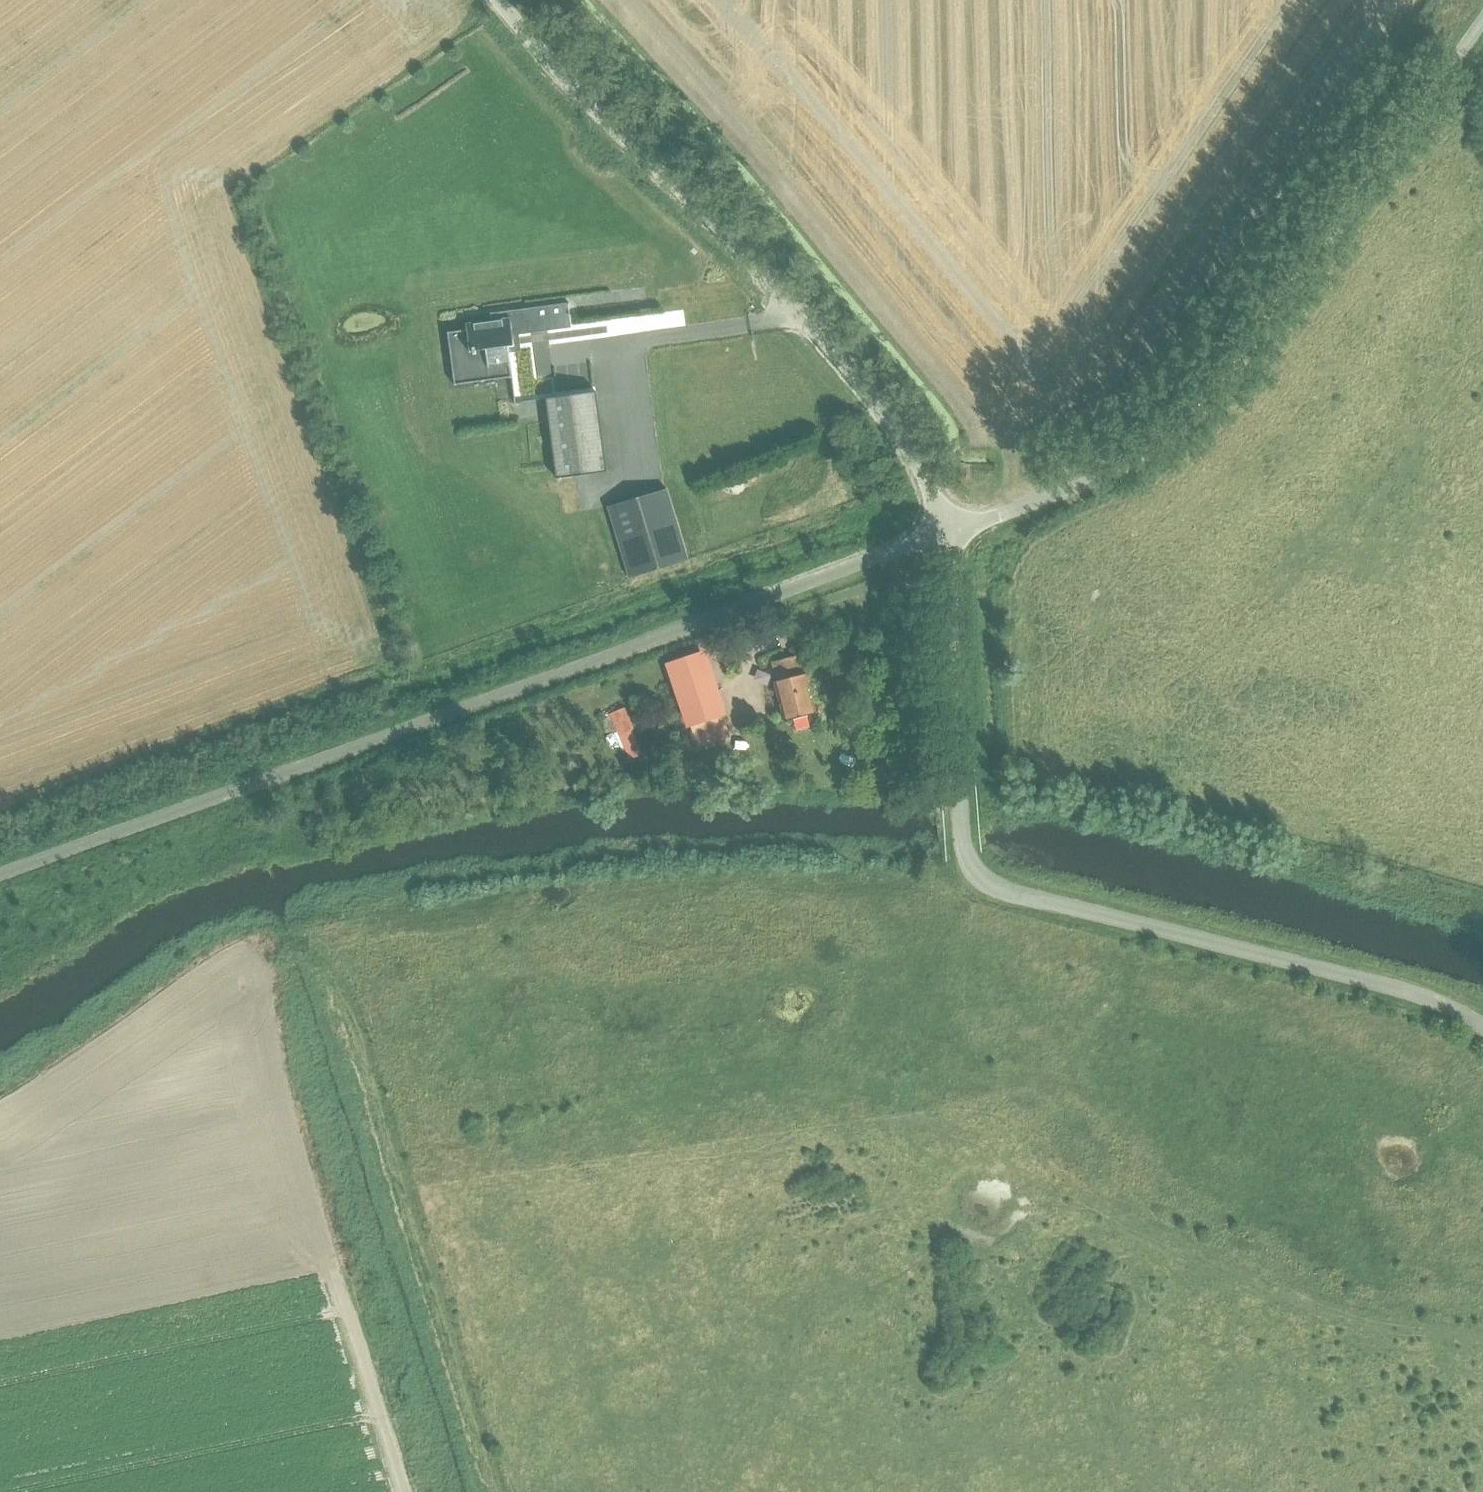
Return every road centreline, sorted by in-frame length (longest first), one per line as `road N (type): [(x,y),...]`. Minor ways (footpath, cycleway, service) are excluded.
road 1 (unclassified): [(0,873),(945,532)]
road 2 (tertiary): [(1482,1027),(1404,993),(1012,899),(978,872),(968,856),(945,532)]
road 3 (unclassified): [(945,532),(1191,432),(1482,31)]
road 4 (tertiary): [(945,532),(868,391),(806,319),(632,153),(499,0)]

